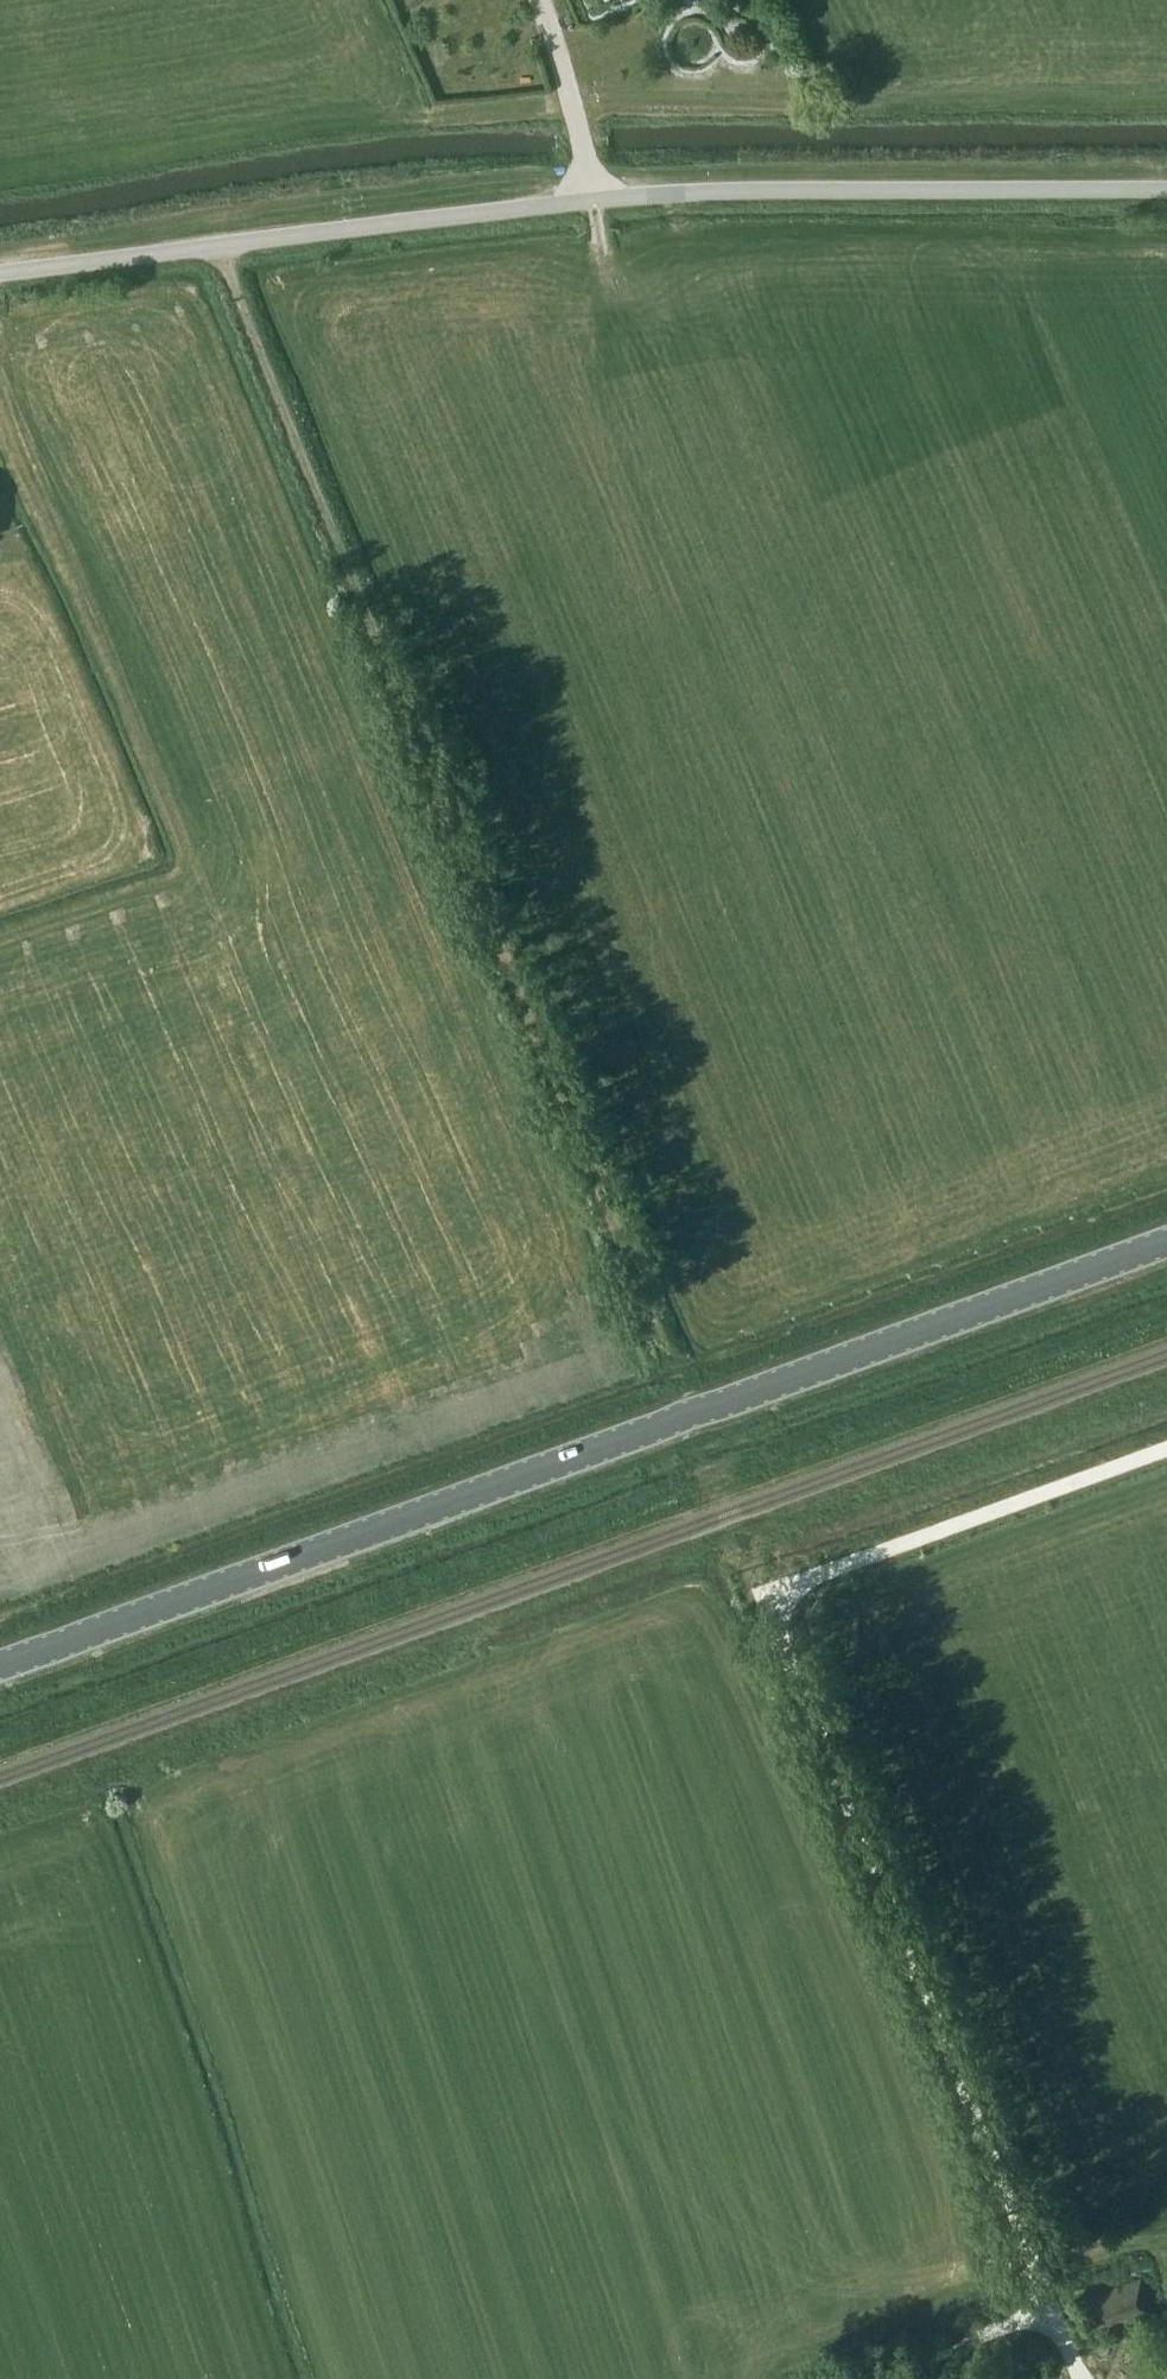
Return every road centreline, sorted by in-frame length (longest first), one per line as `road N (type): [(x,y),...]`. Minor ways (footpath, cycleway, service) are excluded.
road 1 (secondary): [(1166,1239),(0,1665)]
road 2 (unclassified): [(0,271),(597,198),(748,190),(1166,192)]

